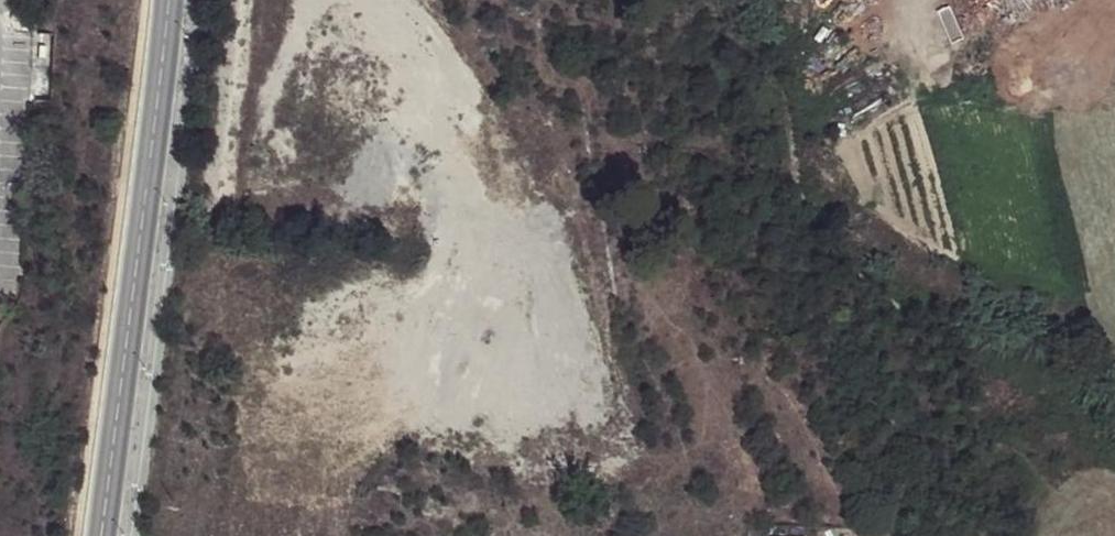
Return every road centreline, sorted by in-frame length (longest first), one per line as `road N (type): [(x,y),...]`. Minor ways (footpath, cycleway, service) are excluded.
road 1 (residential): [(168,0),(103,535)]

